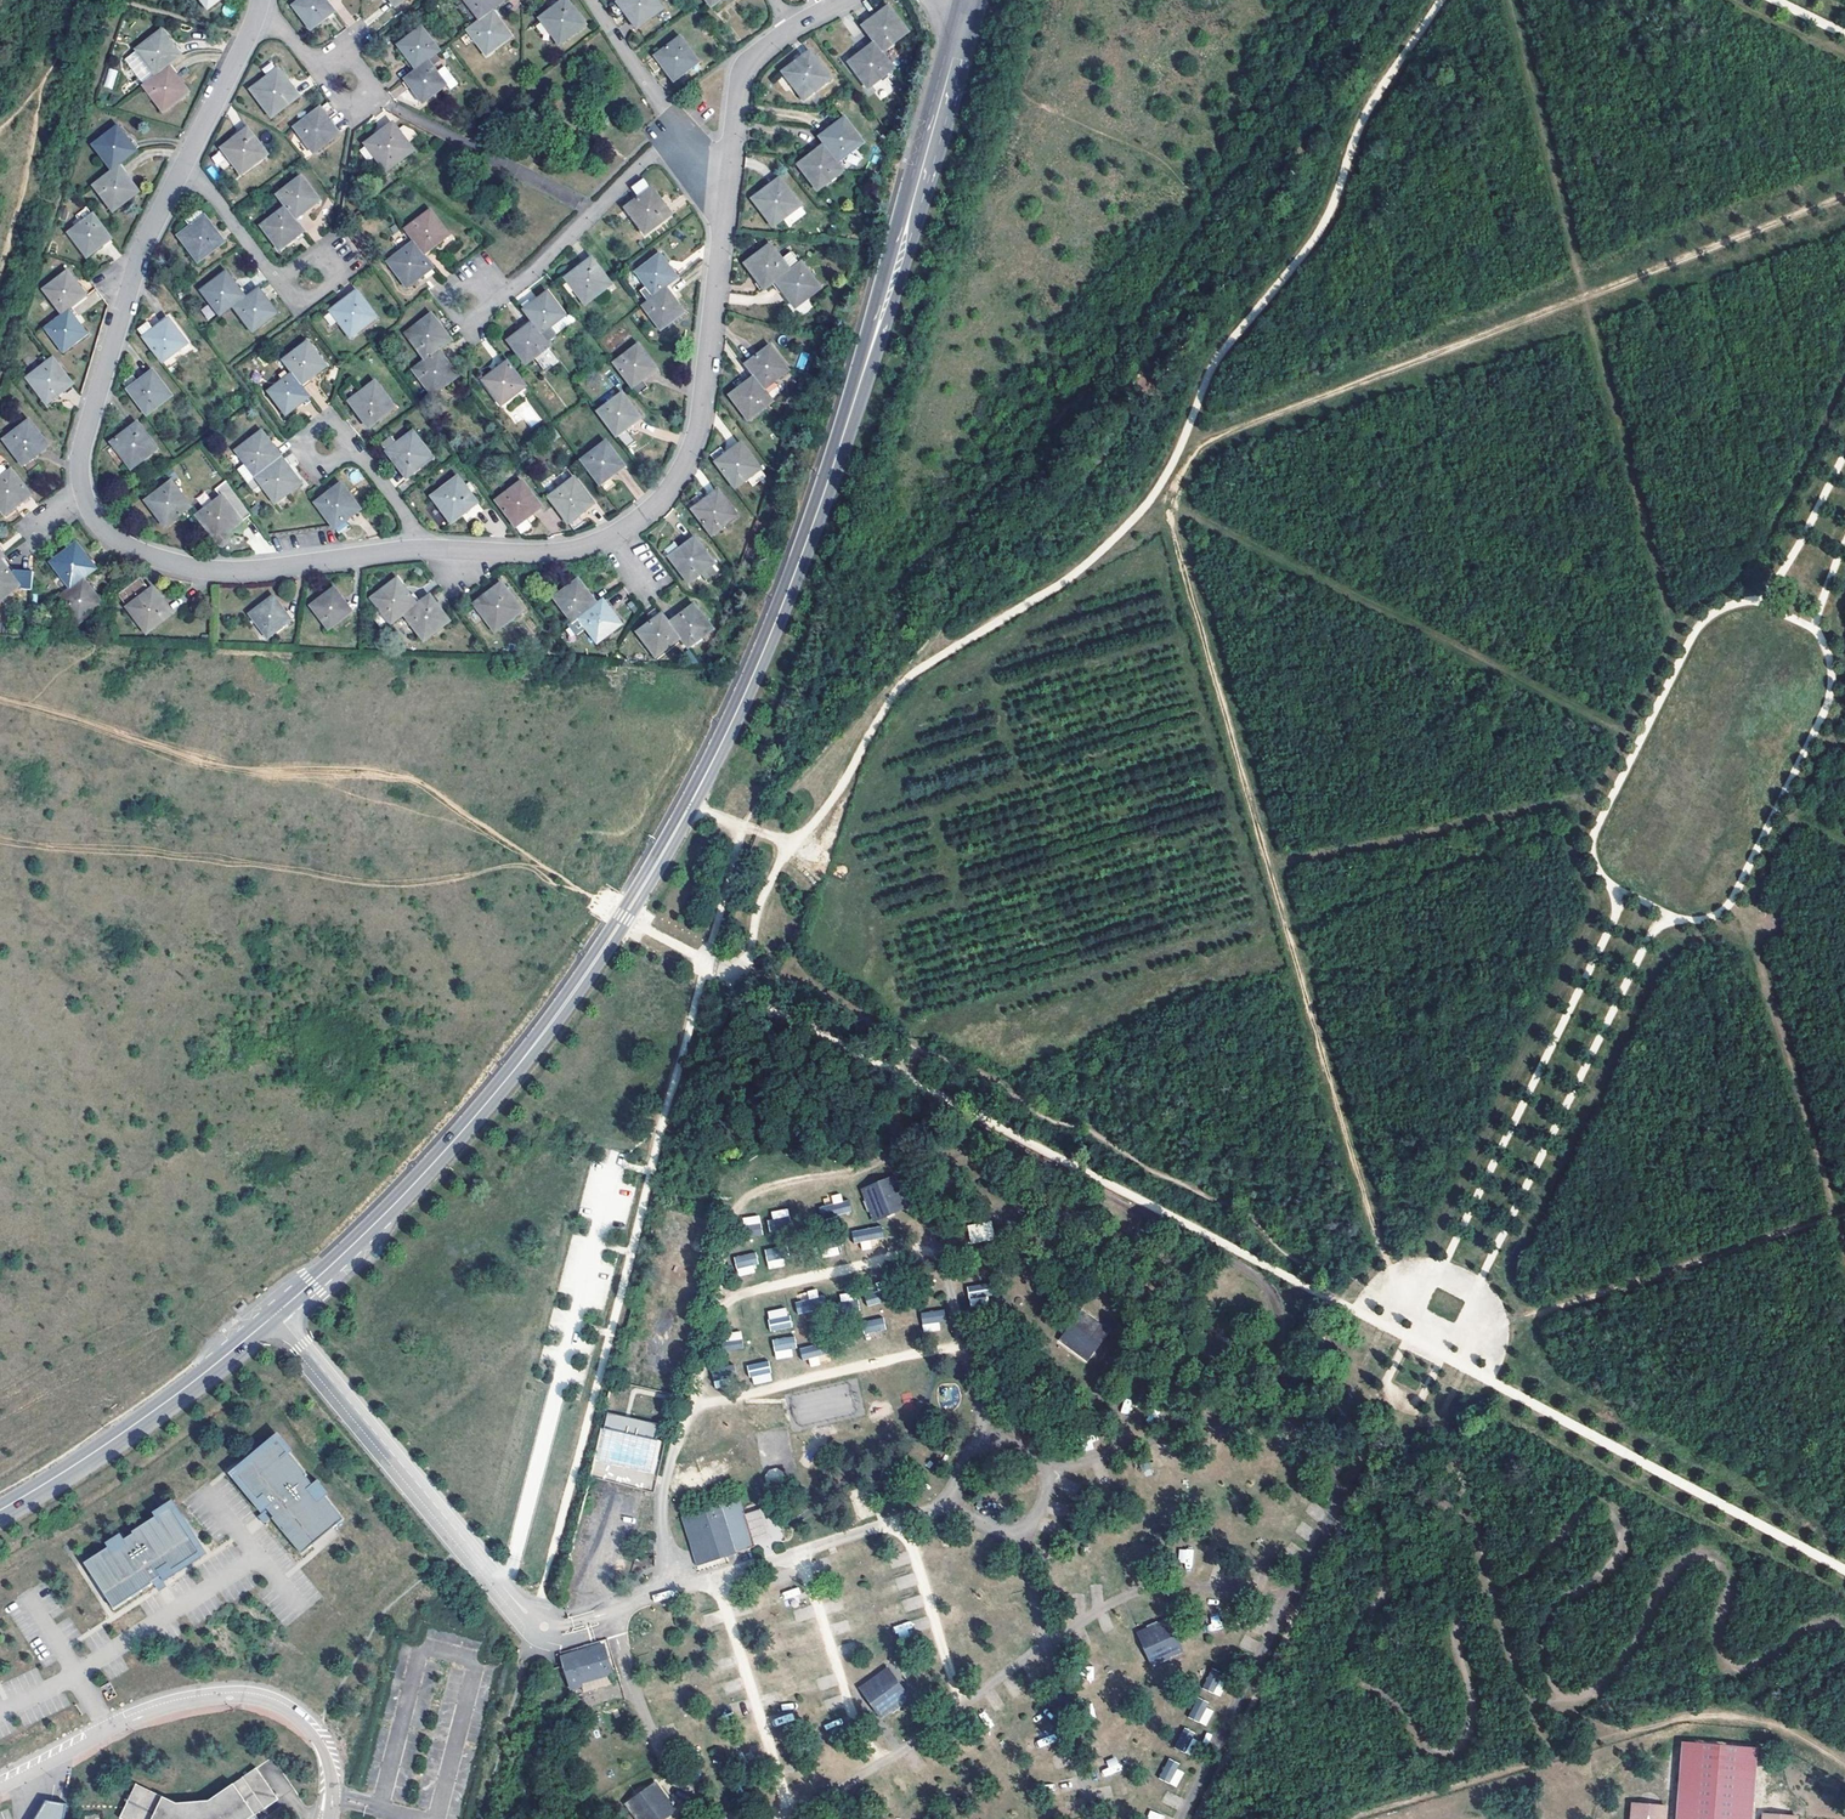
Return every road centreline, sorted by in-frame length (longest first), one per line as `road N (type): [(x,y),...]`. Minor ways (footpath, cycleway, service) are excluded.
road 1 (secondary): [(276,1314),(411,1187),(523,1059),(611,937),(704,778),(790,584),(853,411),(965,21)]
road 2 (track): [(705,970),(1844,1571)]
road 3 (track): [(1442,0),(1365,113),(1308,249),(1215,361),(1149,502),(1056,586),(921,669),(893,697),(807,834),(785,842),(757,908),(745,991)]
road 4 (track): [(1765,600),(1726,607),(1700,623),(1595,836),(1601,876),(1660,917),(1713,917),(1735,894),(1832,691),(1831,665),(1813,624)]
road 5 (residential): [(187,160),(140,264),(85,445),(82,479),(96,518),(137,549),(198,567),(248,570),(418,548)]
road 6 (track): [(1844,1767),(1791,1732),(1730,1716),(1684,1718),(1551,1756),(1519,1683),(1439,1421),(1420,1411)]
road 7 (residential): [(418,548),(576,549),(615,534),(655,505),(694,434),(724,199)]
road 8 (track): [(1170,506),(1642,739)]
road 9 (track): [(1196,1818),(1399,1410)]
road 10 (unclassified): [(0,1782),(143,1712),(240,1692),(287,1705),(320,1733),(333,1761),(325,1818)]
road 11 (unclassified): [(276,1314),(544,1626)]
road 12 (track): [(1625,897),(1446,1261)]
road 13 (track): [(1481,1278),(1660,917)]
road 14 (secondary): [(0,1509),(127,1429),(276,1314)]
road 15 (residential): [(484,297),(516,286),(678,129)]
road 16 (residential): [(724,199),(739,84),(761,48),(790,27)]
road 17 (residential): [(261,0),(187,160)]
road 18 (track): [(1765,600),(1844,453)]
road 19 (residential): [(289,282),(269,269),(187,160)]
road 20 (residential): [(665,110),(594,0)]
road 21 (residential): [(346,447),(361,453),(412,520),(418,548)]

